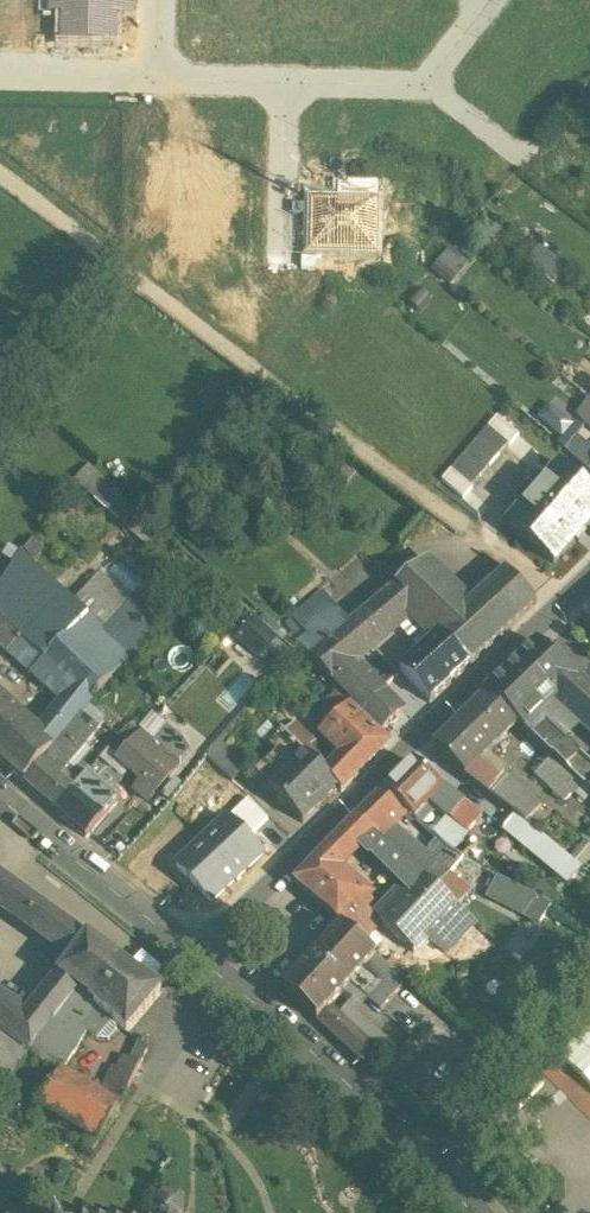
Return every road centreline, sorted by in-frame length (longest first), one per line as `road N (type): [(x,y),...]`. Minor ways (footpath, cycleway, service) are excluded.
road 1 (track): [(0,168),(513,559),(554,609)]
road 2 (residential): [(546,621),(199,955)]
road 3 (secondary): [(472,1212),(199,955)]
road 4 (secondary): [(199,955),(0,798)]
road 5 (residential): [(286,84),(286,254)]
road 6 (residential): [(159,80),(0,76)]
road 7 (residential): [(425,83),(286,84)]
road 8 (residential): [(286,84),(159,80)]

